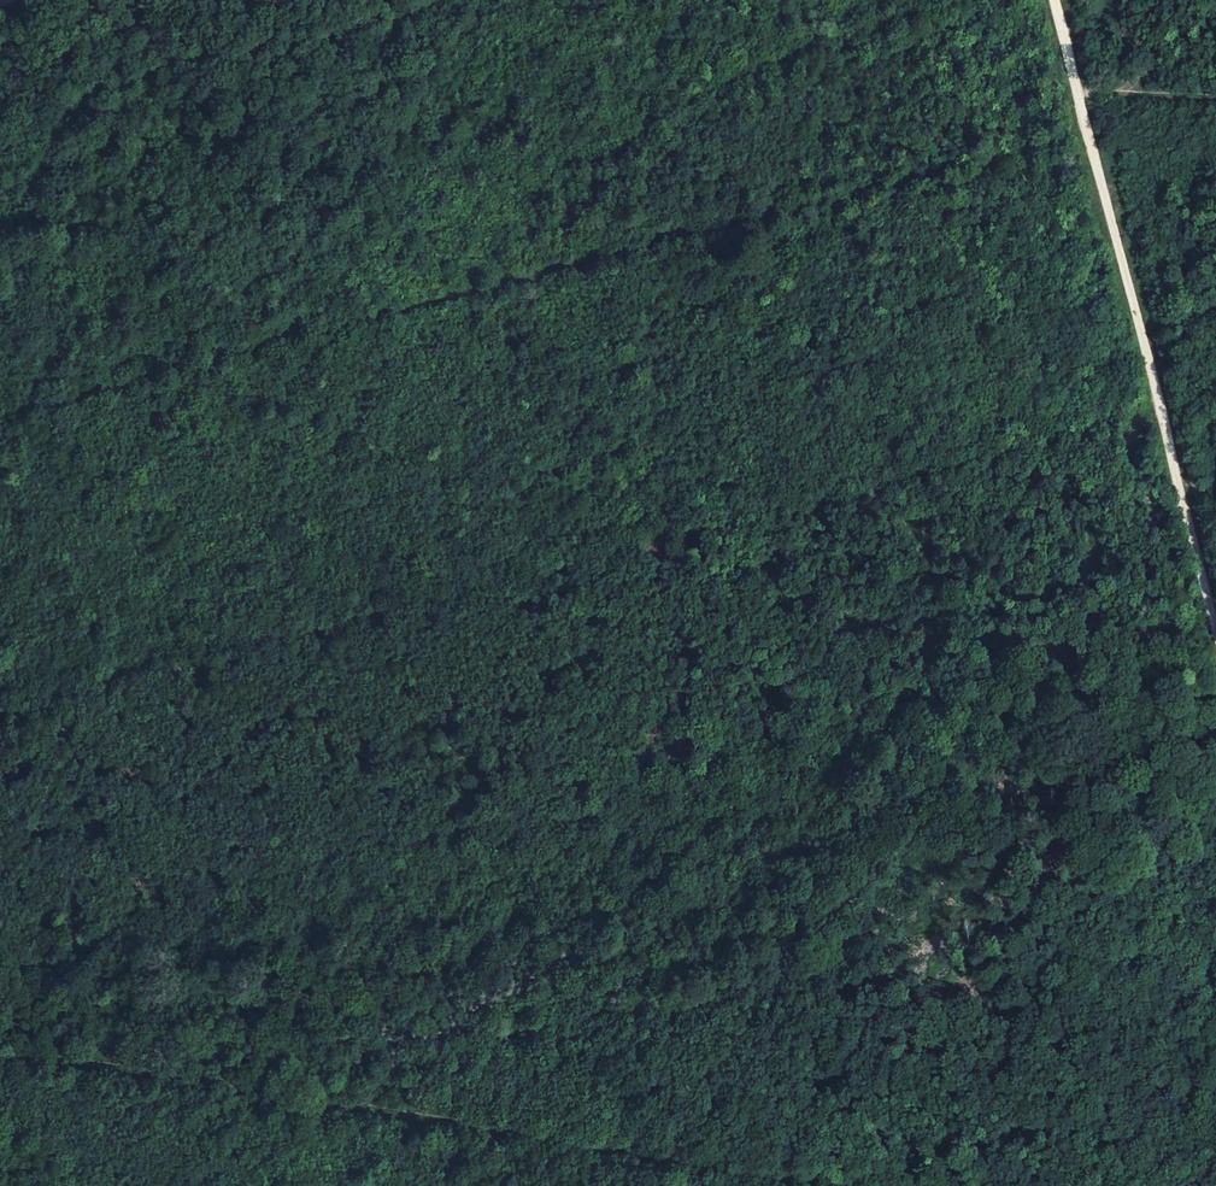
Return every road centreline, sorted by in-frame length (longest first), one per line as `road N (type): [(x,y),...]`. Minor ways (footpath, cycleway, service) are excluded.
road 1 (track): [(0,1051),(782,1185)]
road 2 (track): [(1215,629),(1077,87)]

